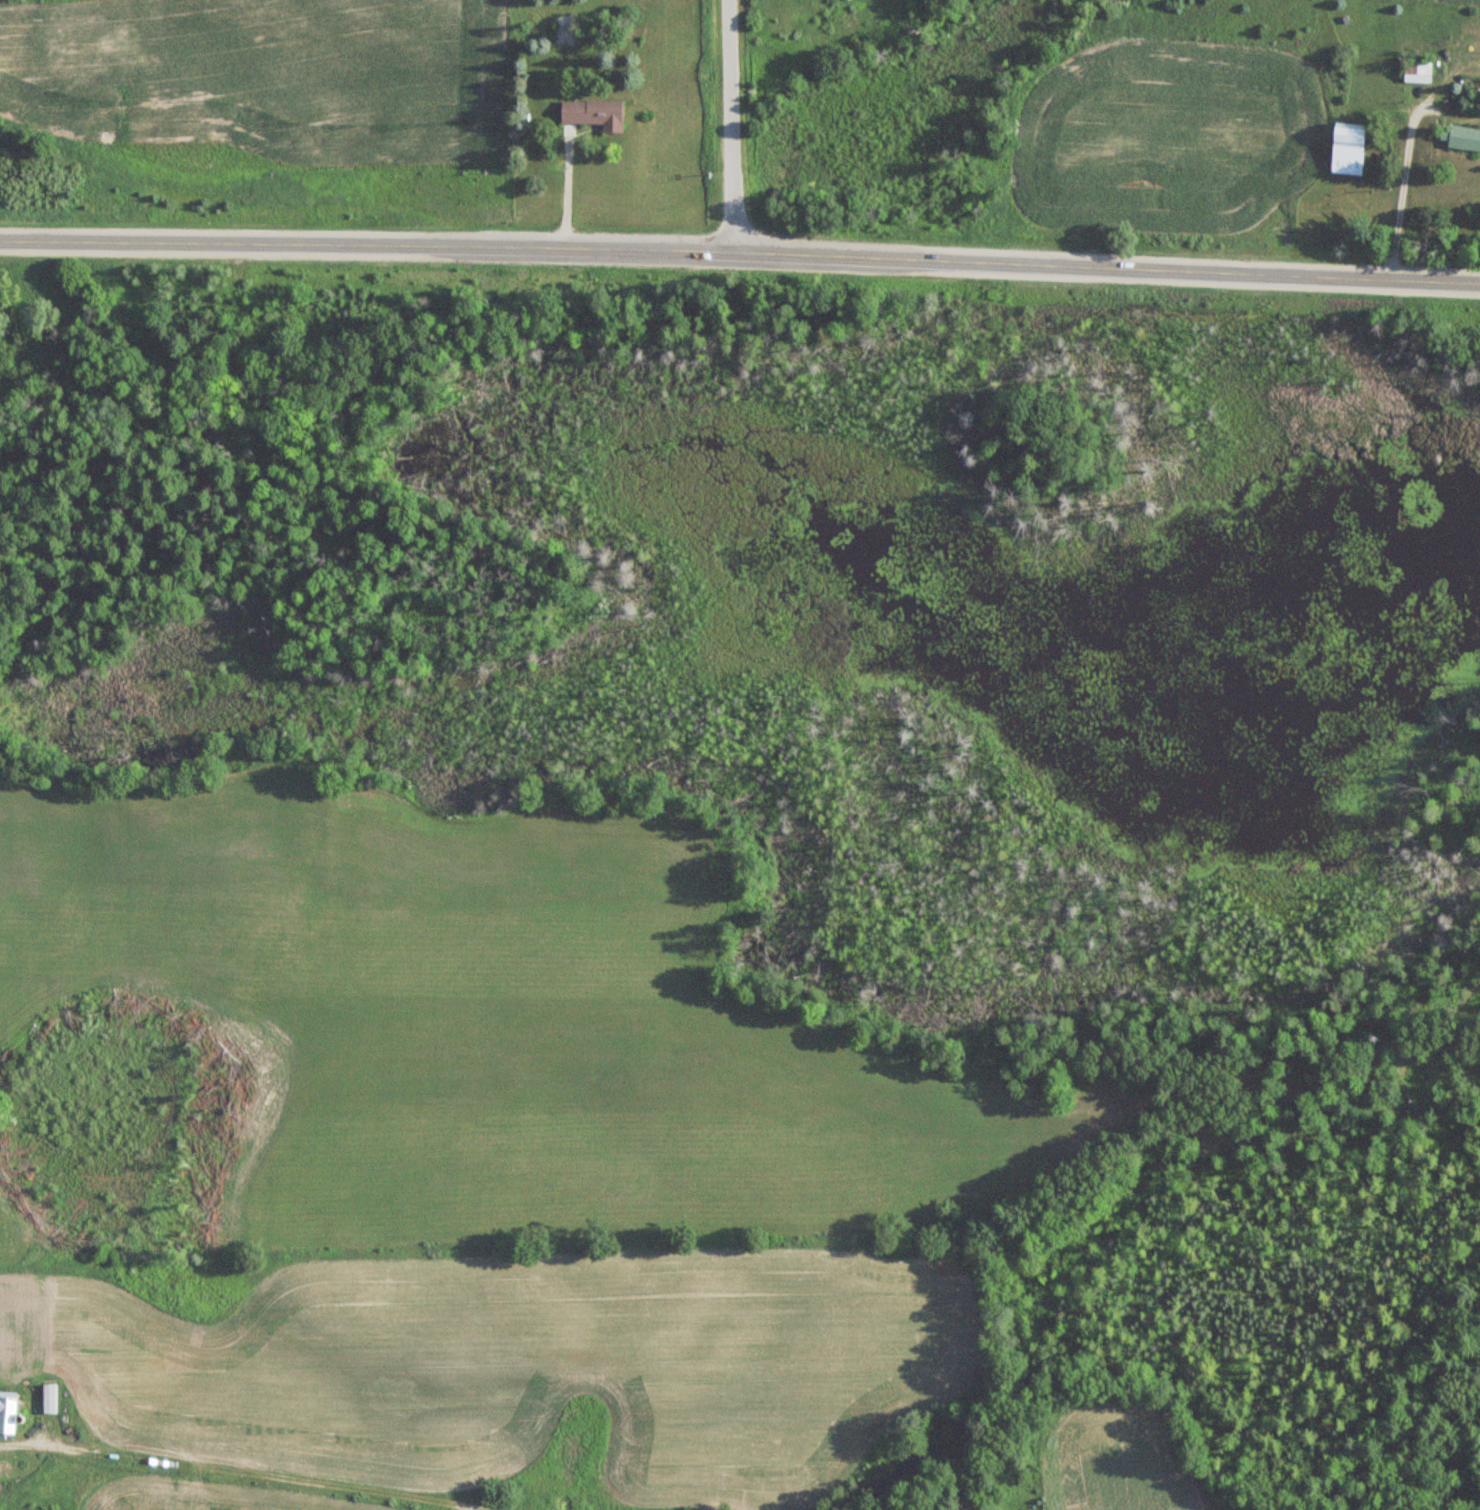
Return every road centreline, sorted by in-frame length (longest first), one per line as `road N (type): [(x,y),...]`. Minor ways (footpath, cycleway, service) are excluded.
road 1 (tertiary): [(1479,279),(730,248),(0,242)]
road 2 (residential): [(730,248),(725,0)]

